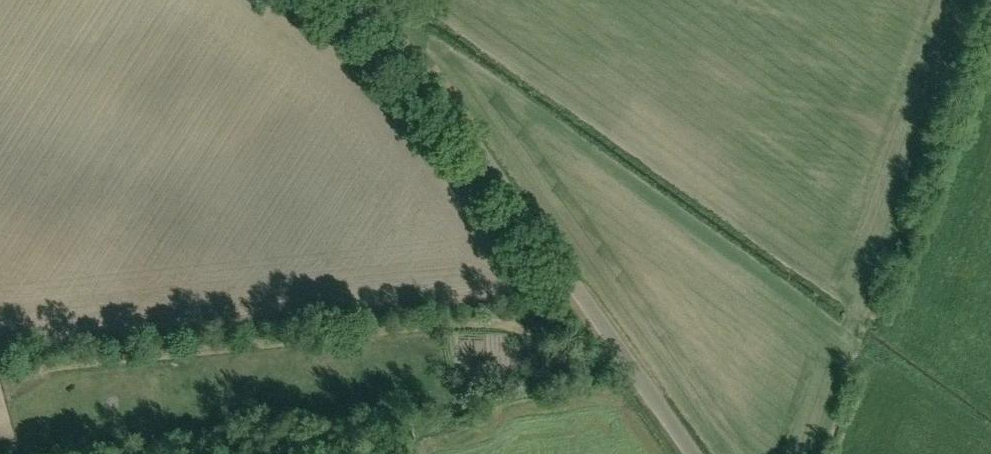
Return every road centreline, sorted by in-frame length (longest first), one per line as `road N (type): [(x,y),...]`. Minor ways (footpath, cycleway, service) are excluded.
road 1 (unclassified): [(684,453),(378,23),(347,0)]

